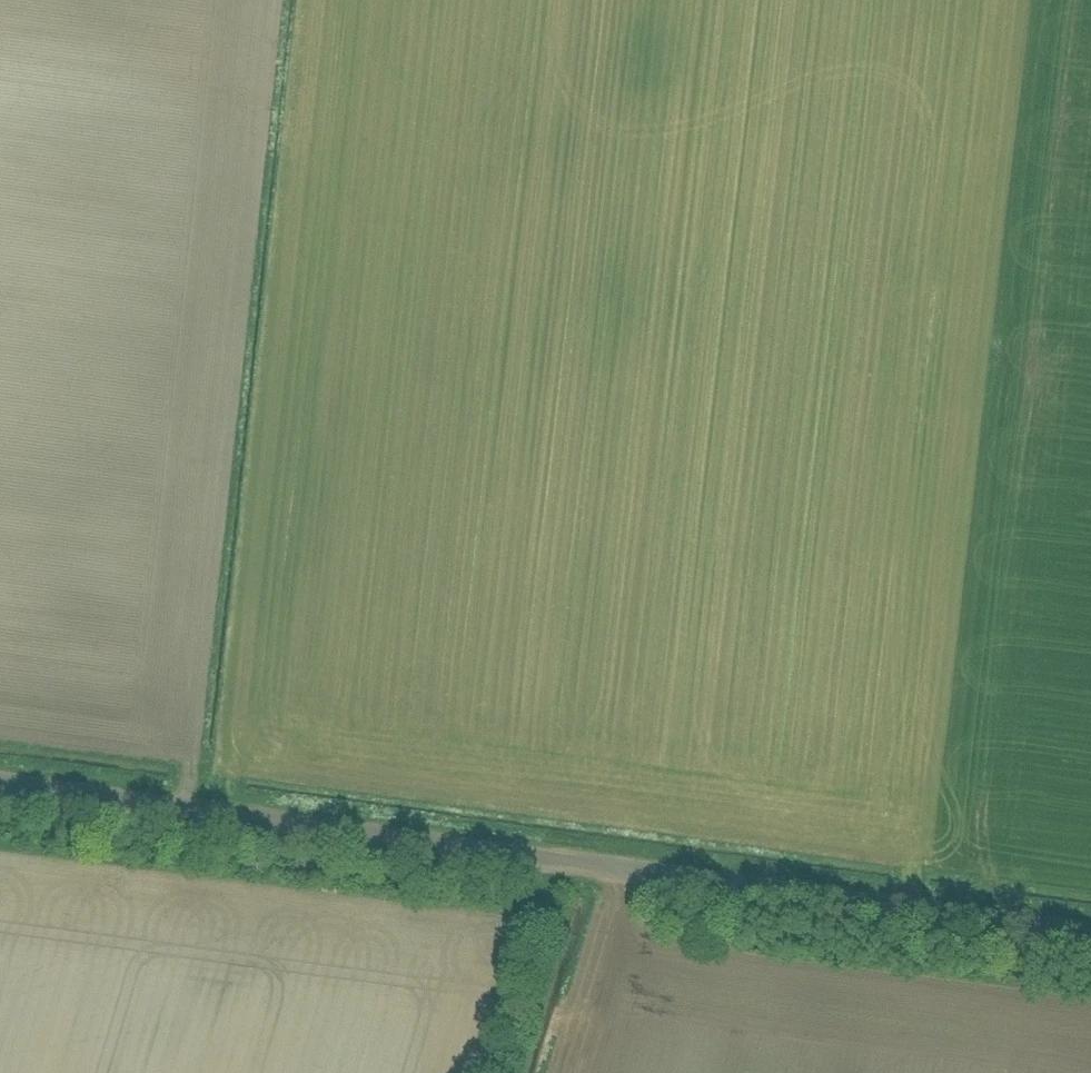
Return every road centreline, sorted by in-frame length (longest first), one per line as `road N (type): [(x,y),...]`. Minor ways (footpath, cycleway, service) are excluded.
road 1 (unclassified): [(0,778),(1090,930)]
road 2 (track): [(509,1072),(573,856)]

